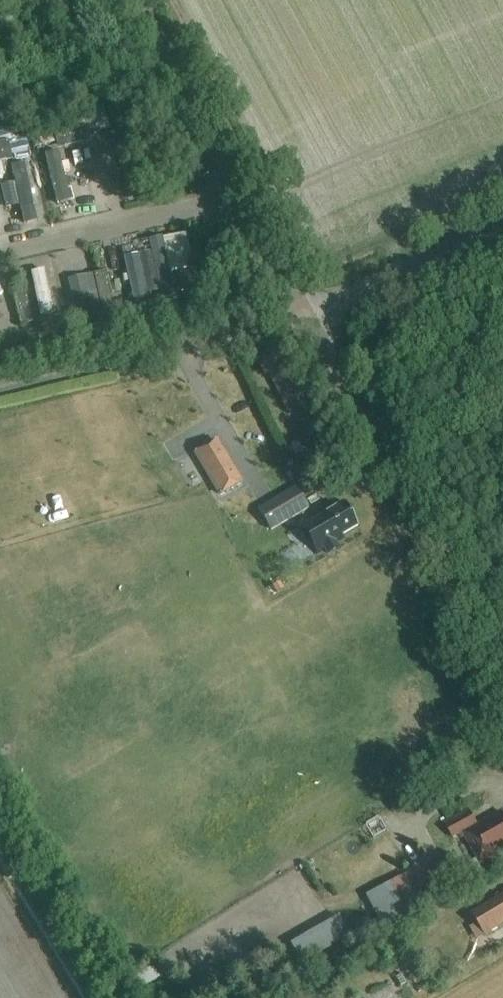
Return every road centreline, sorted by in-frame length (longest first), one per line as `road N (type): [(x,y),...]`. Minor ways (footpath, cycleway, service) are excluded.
road 1 (tertiary): [(502,658),(302,312)]
road 2 (track): [(0,387),(302,312)]
road 3 (unclassified): [(0,252),(237,197)]
road 4 (tertiary): [(237,197),(130,0)]
road 5 (unclassified): [(302,312),(502,227)]
road 6 (tertiary): [(302,312),(237,197)]

